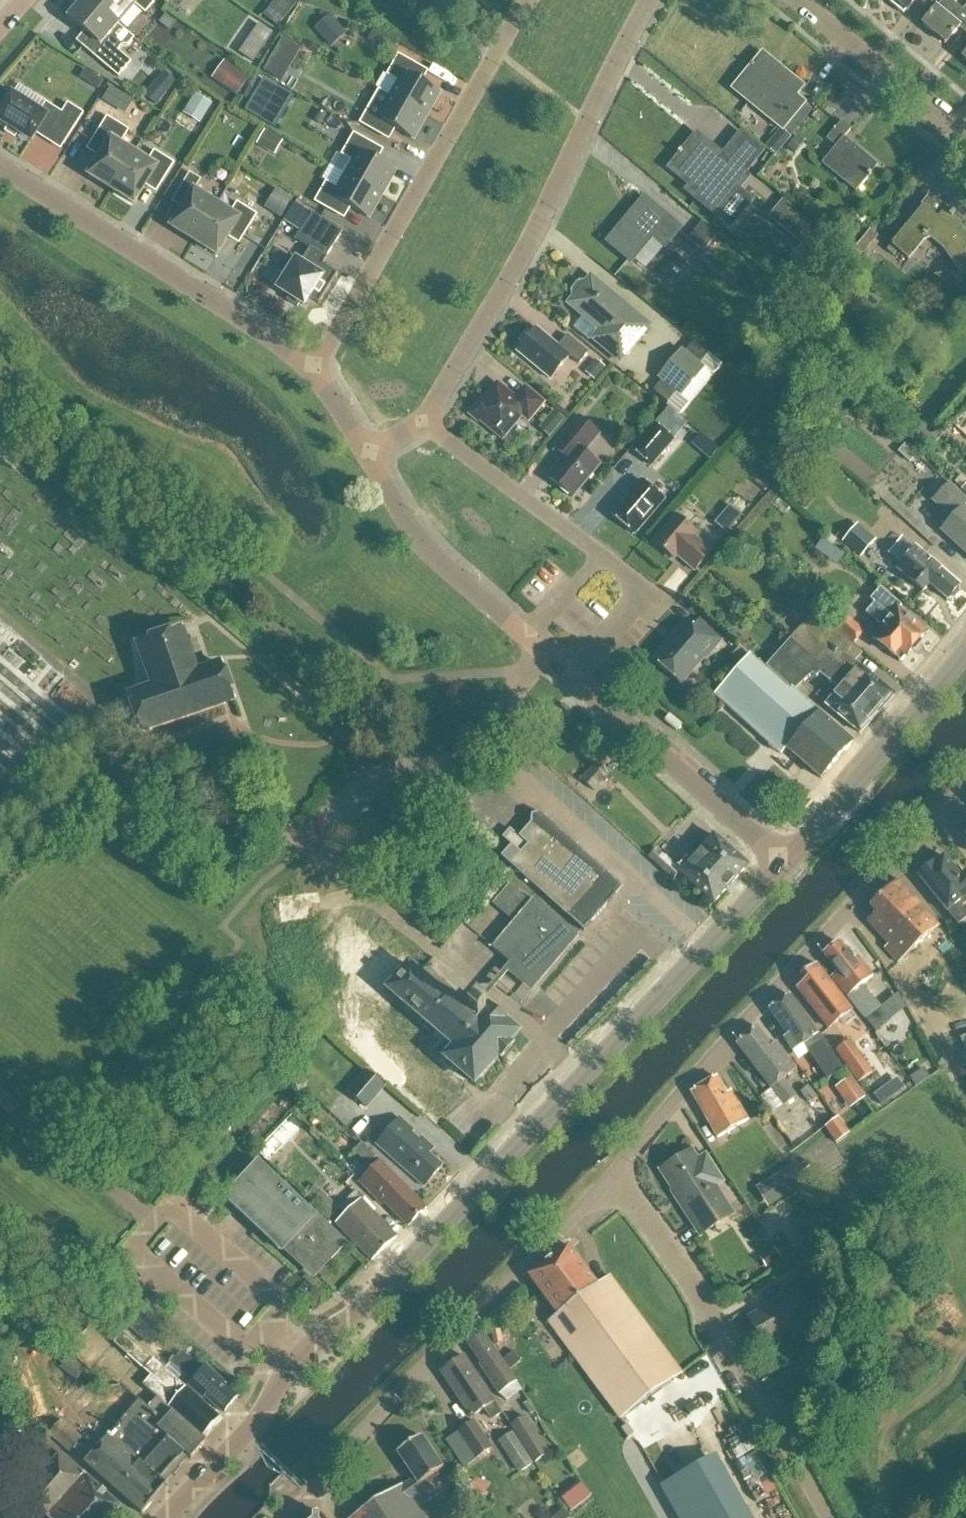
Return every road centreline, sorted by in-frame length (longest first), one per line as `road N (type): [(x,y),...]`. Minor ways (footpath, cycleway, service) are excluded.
road 1 (tertiary): [(300,1353),(354,1319),(788,864)]
road 2 (unclassified): [(616,1179),(965,785)]
road 3 (residential): [(427,425),(652,0)]
road 4 (unclassified): [(287,1517),(616,1179)]
road 5 (residential): [(531,0),(319,368)]
road 6 (unclassified): [(820,1517),(705,1306),(616,1179)]
road 7 (residential): [(319,368),(0,165)]
road 8 (residential): [(456,767),(359,885),(316,848),(324,828),(374,778),(395,769)]
road 9 (unclassified): [(788,864),(572,679)]
road 10 (tertiary): [(788,864),(965,656)]
road 11 (residential): [(527,640),(417,541),(370,453)]
road 12 (unclassified): [(965,141),(793,0)]
road 13 (residential): [(600,555),(427,425)]
road 14 (tertiary): [(300,1353),(267,1409),(167,1517)]
road 15 (residential): [(572,679),(639,598),(636,582),(600,555)]
road 16 (residential): [(456,767),(544,655)]

